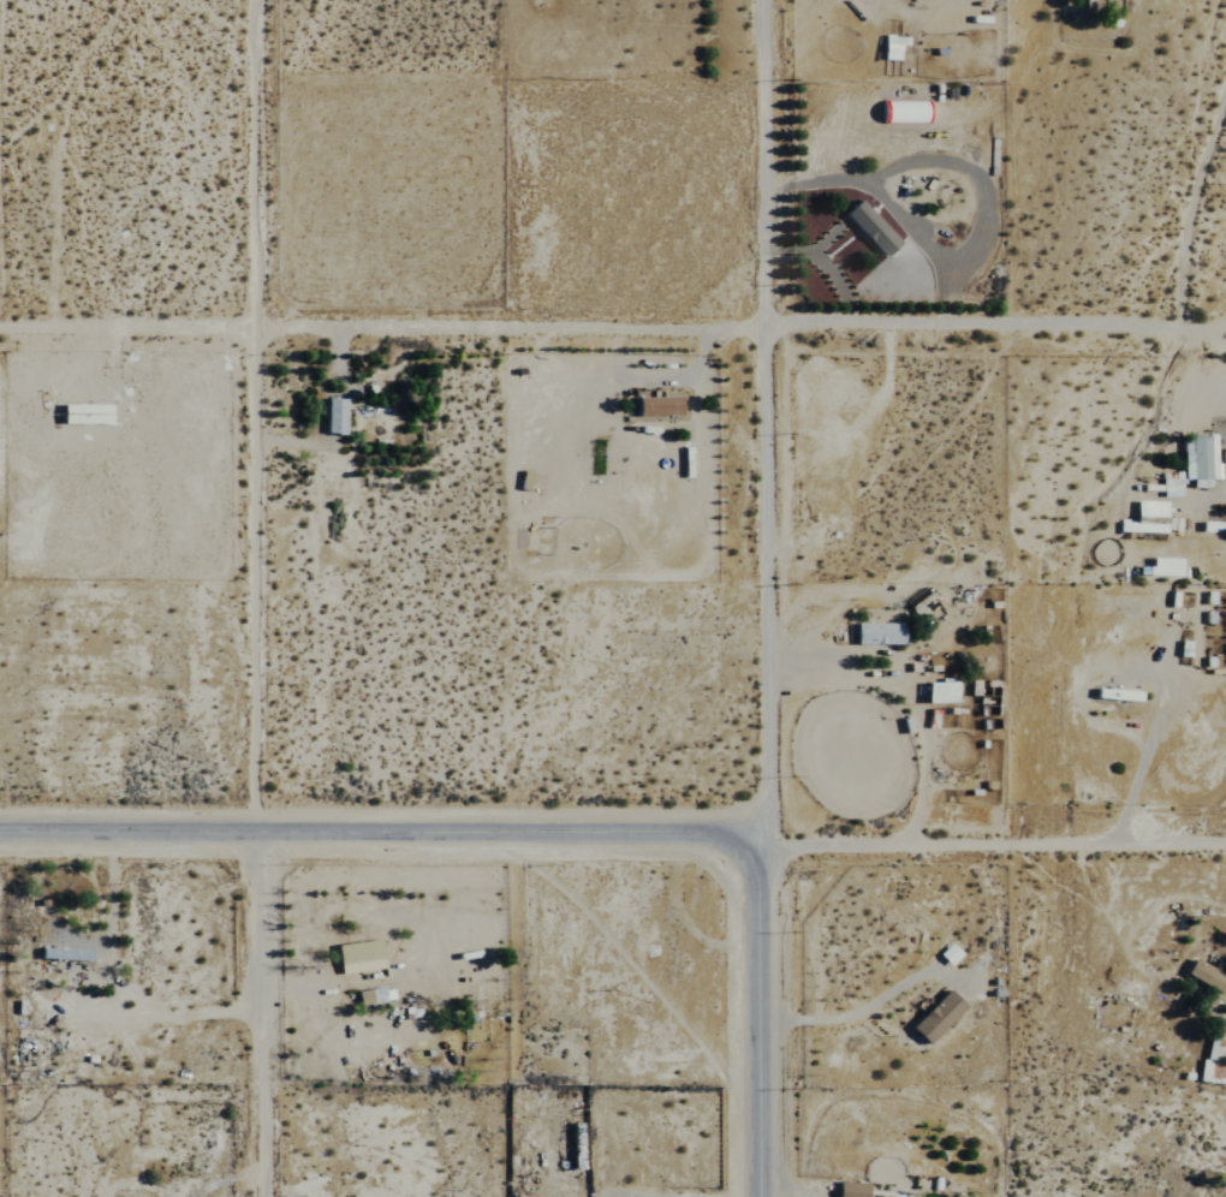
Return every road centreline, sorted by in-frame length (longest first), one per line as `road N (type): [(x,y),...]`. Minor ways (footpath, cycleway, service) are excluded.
road 1 (residential): [(255,834),(258,0)]
road 2 (residential): [(757,834),(755,0)]
road 3 (tertiary): [(757,834),(0,833)]
road 4 (residential): [(755,333),(0,330)]
road 5 (residential): [(1225,332),(755,333)]
road 6 (residential): [(1225,834),(757,834)]
road 7 (tertiary): [(754,1196),(757,834)]
road 8 (residential): [(255,834),(254,1196)]

